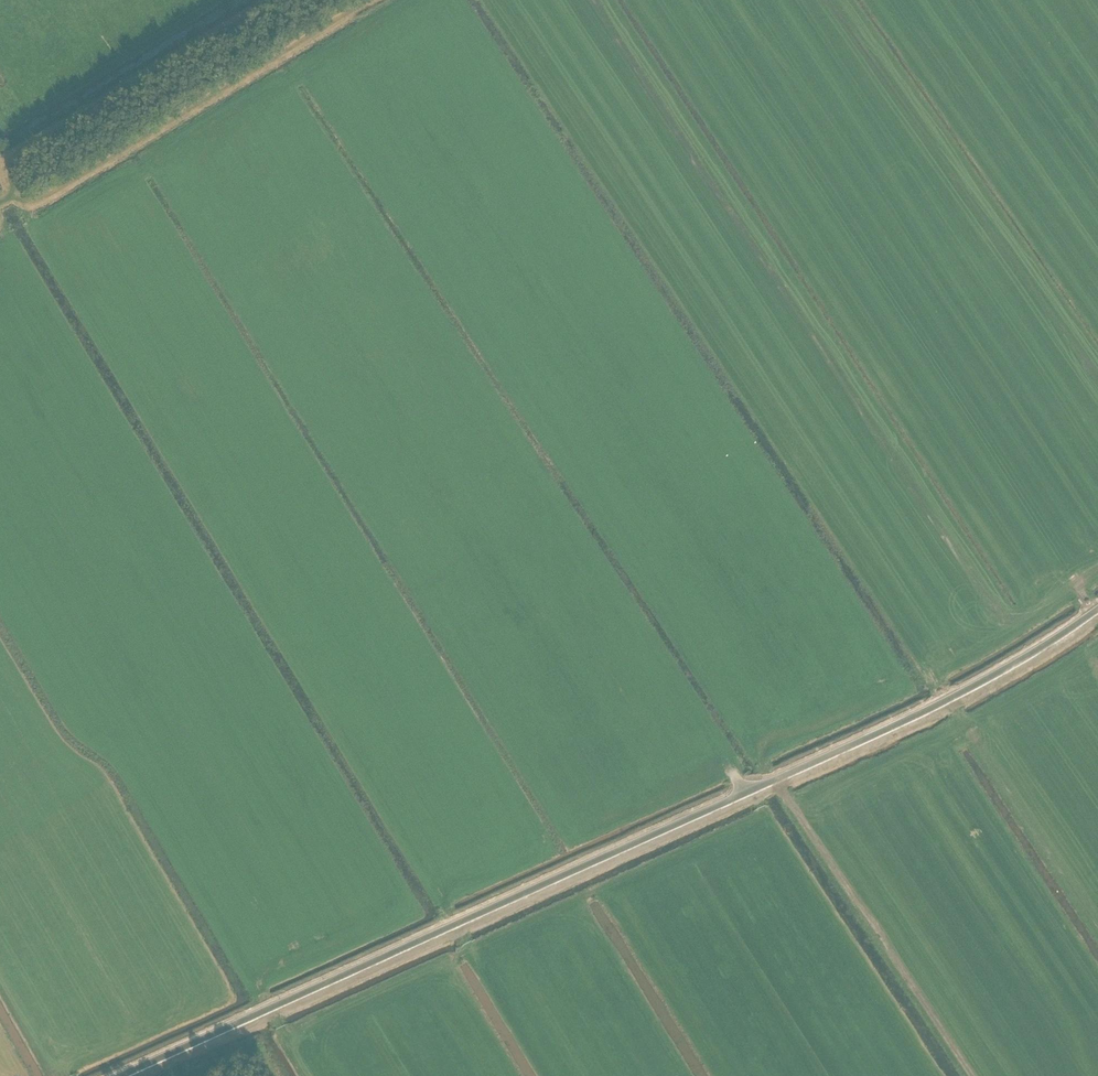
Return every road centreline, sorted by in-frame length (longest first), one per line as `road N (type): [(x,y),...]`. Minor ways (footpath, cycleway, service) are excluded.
road 1 (unclassified): [(120,1075),(933,706),(1097,609)]

